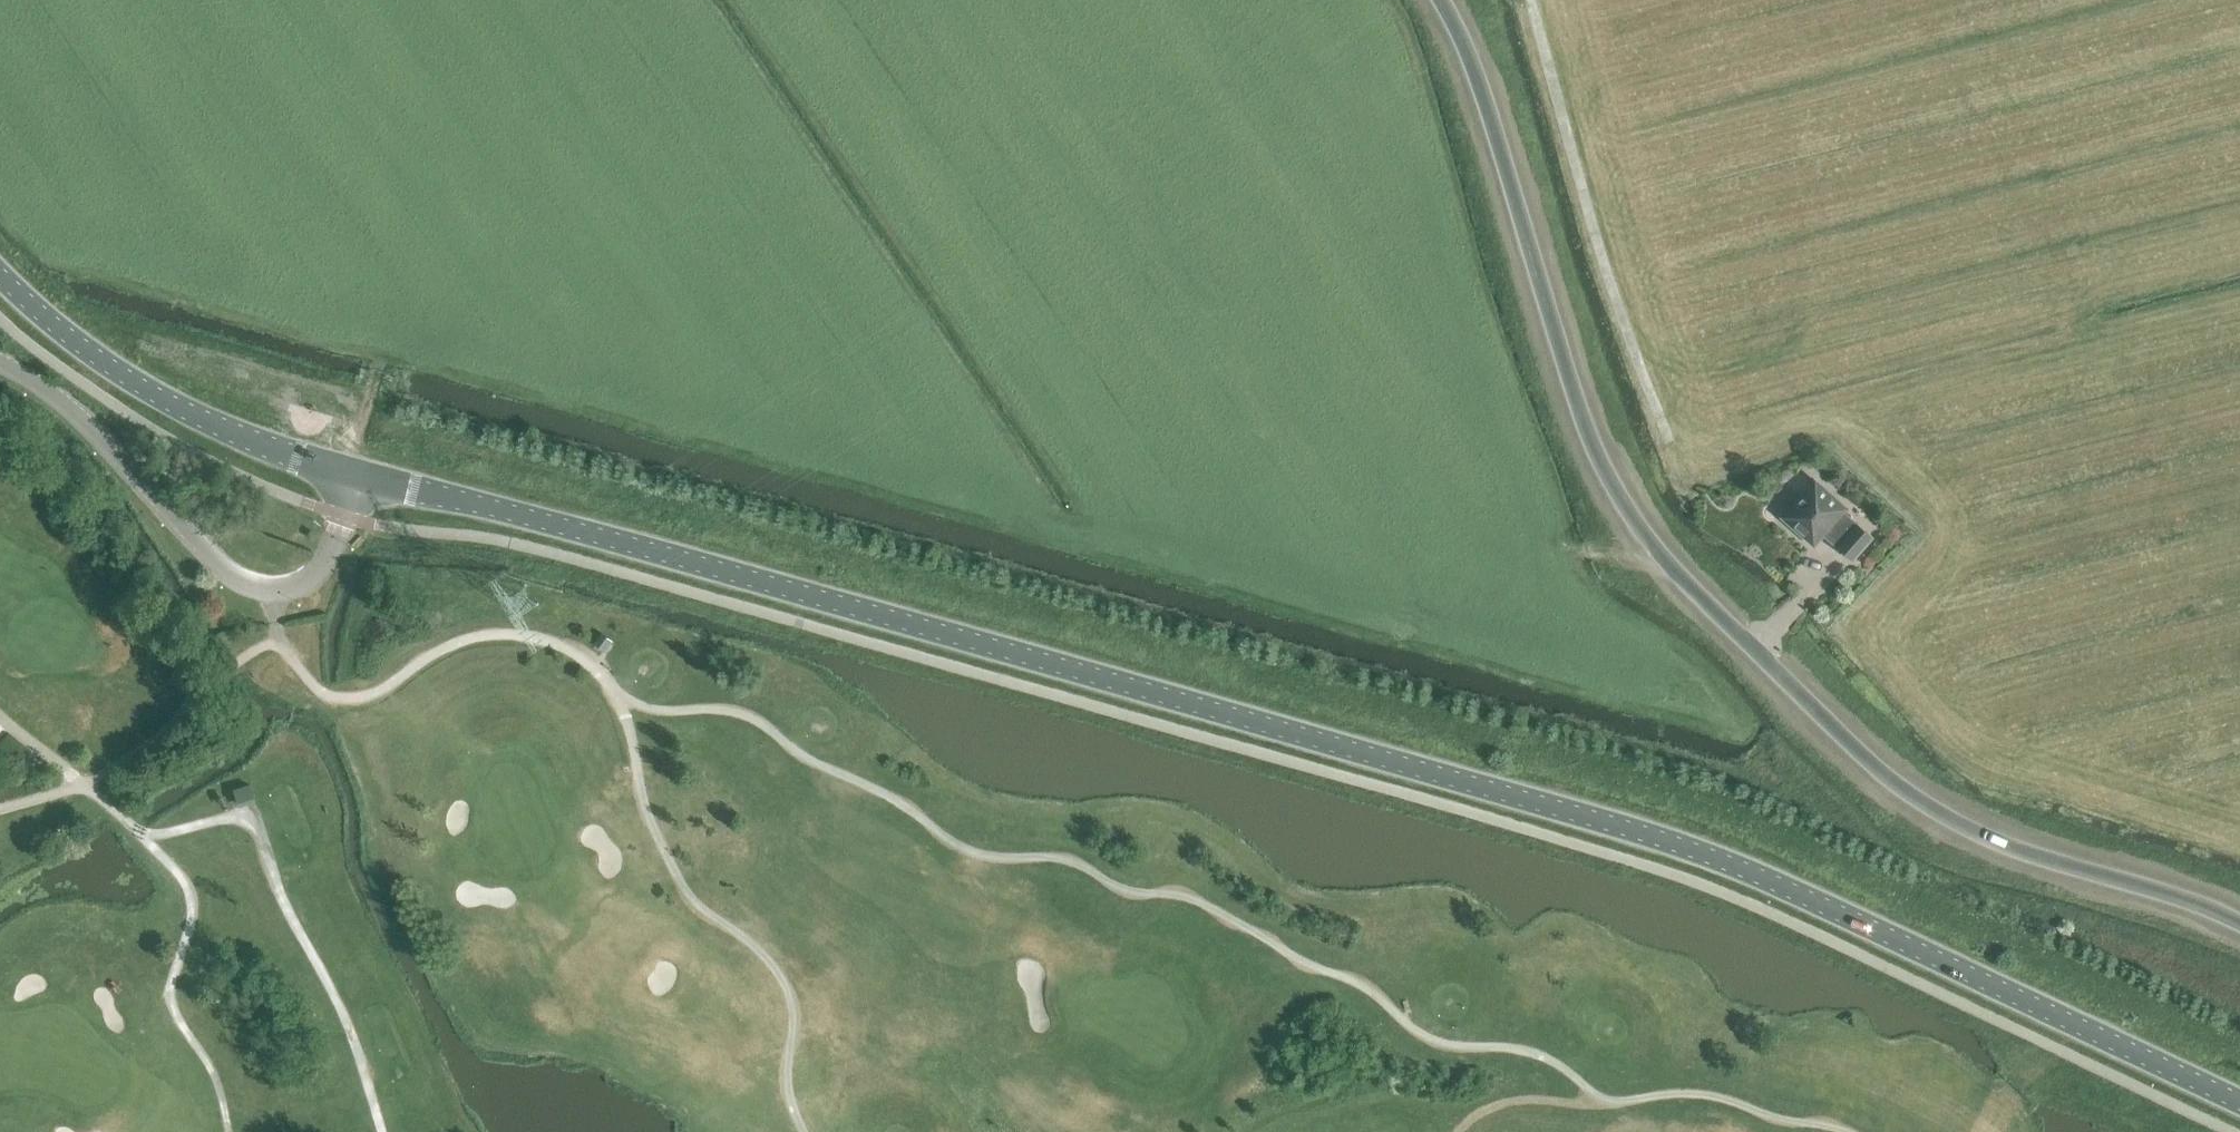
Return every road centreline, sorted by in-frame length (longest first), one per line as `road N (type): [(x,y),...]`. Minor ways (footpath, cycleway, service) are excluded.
road 1 (tertiary): [(2239,1104),(1720,861),(800,595),(358,480)]
road 2 (unclassified): [(2239,921),(1986,837),(1925,805),(1882,773),(1644,535),(1598,458),(1497,135),(1465,43),(1440,0)]
road 3 (tertiary): [(358,480),(194,419),(64,334),(0,273)]
road 4 (track): [(387,350),(351,477)]

